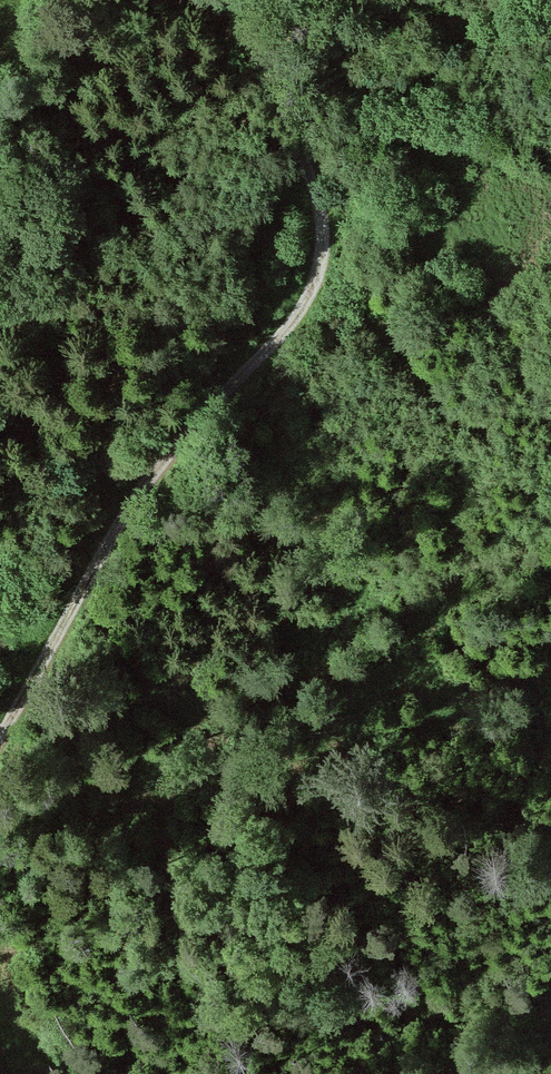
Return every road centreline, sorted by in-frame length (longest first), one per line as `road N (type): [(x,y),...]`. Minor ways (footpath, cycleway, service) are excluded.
road 1 (track): [(210,0),(245,28),(290,111),(320,216),(317,284),(290,327),(157,469),(0,734)]
road 2 (track): [(0,803),(296,755),(447,713),(504,712),(550,725)]

